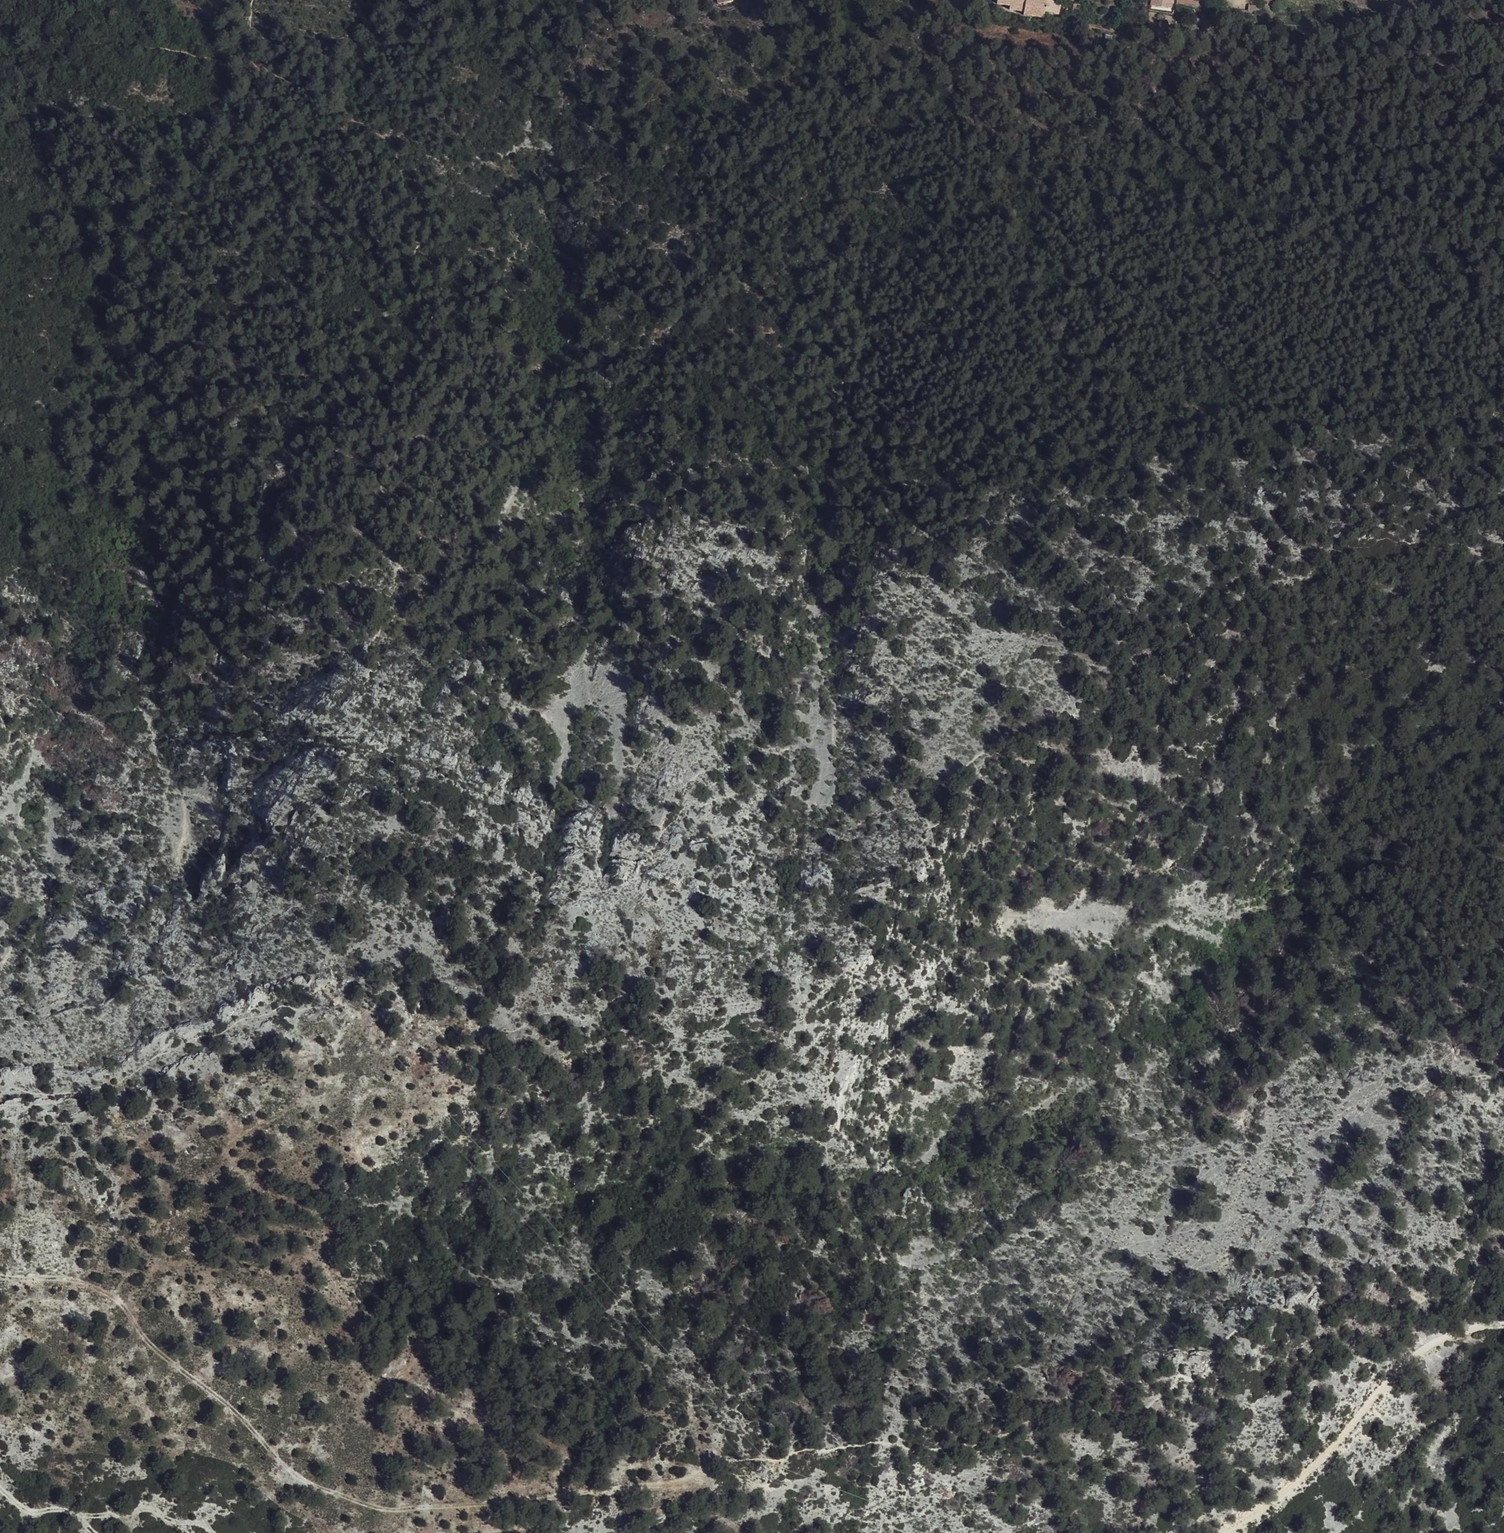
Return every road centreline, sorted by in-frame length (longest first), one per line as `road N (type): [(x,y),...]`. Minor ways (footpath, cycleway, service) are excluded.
road 1 (track): [(0,1277),(68,1281),(115,1298),(148,1343),(247,1423),(290,1478),(377,1509),(677,1481),(720,1460),(760,1459)]
road 2 (track): [(1232,1532),(1346,1432),(1434,1330),(1503,1327)]

